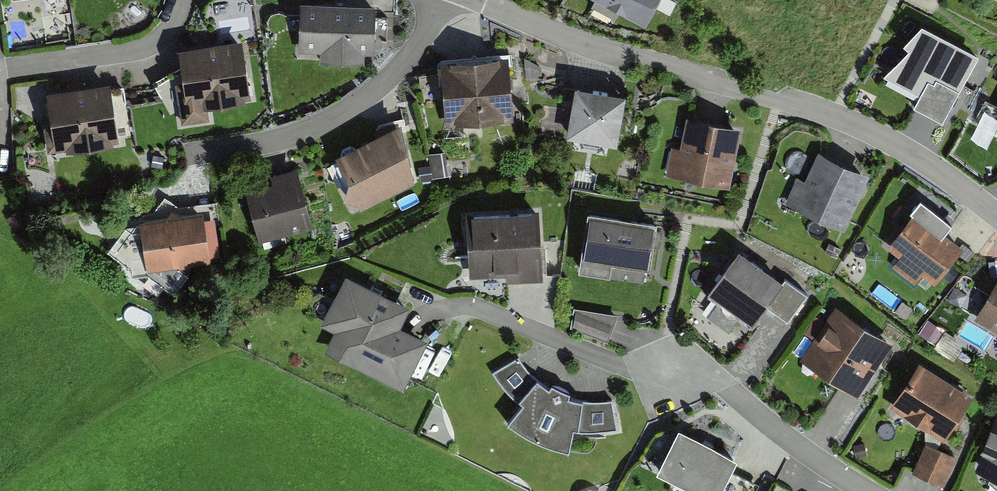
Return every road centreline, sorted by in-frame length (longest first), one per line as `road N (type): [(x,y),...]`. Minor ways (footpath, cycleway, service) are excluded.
road 1 (residential): [(996,215),(886,139),(834,115),(597,46),(482,0)]
road 2 (residential): [(866,490),(727,388)]

